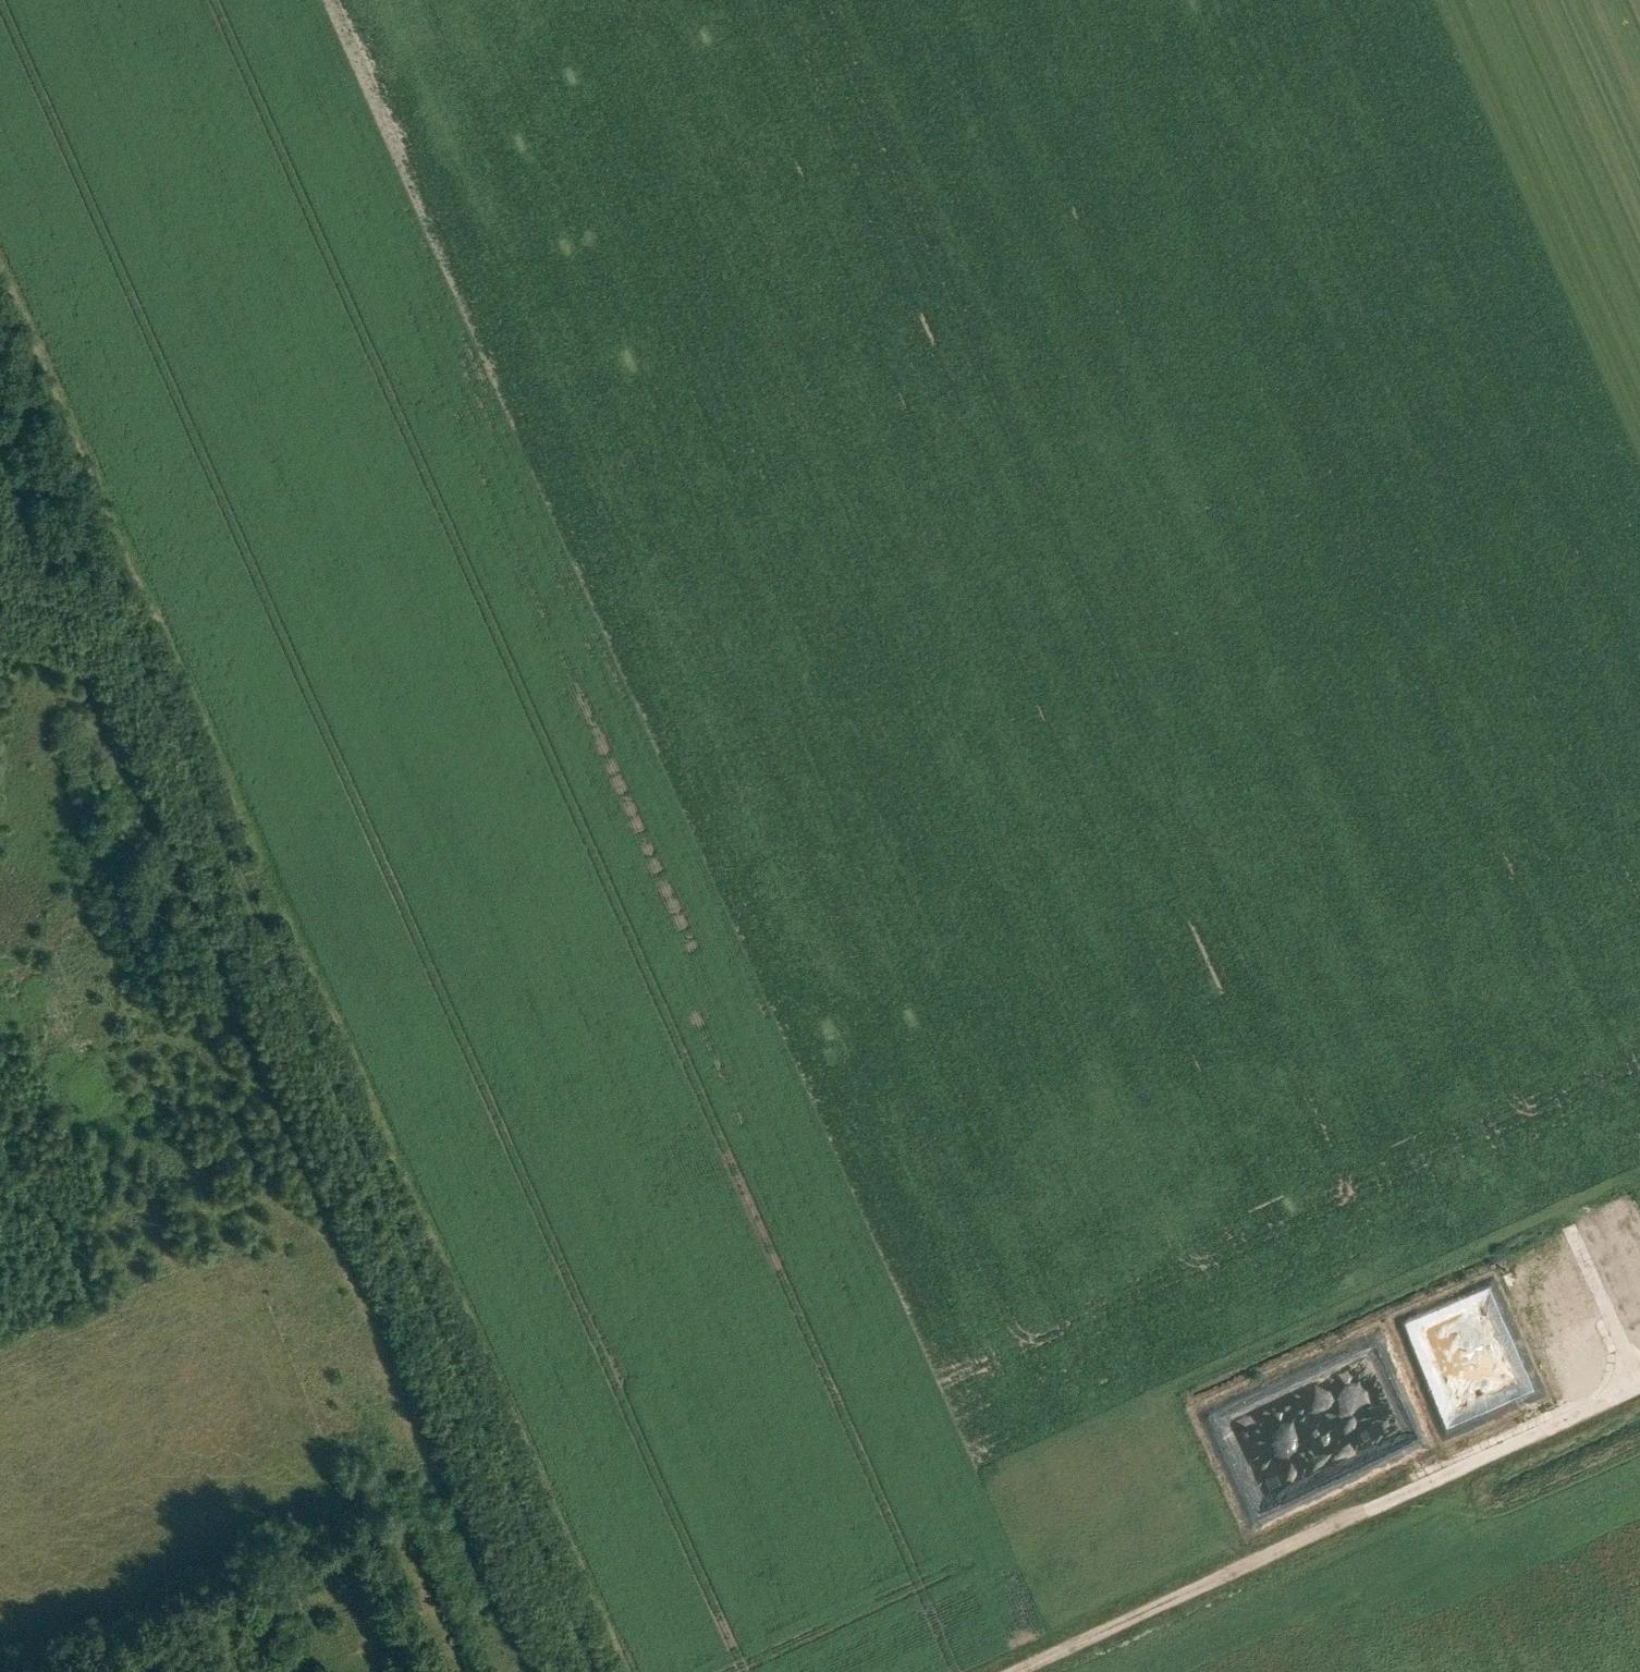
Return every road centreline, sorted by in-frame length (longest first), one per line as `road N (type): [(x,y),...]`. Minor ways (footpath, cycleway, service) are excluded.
road 1 (track): [(0,593),(120,621),(157,674),(599,1671)]
road 2 (track): [(1013,1671),(1639,1386)]

